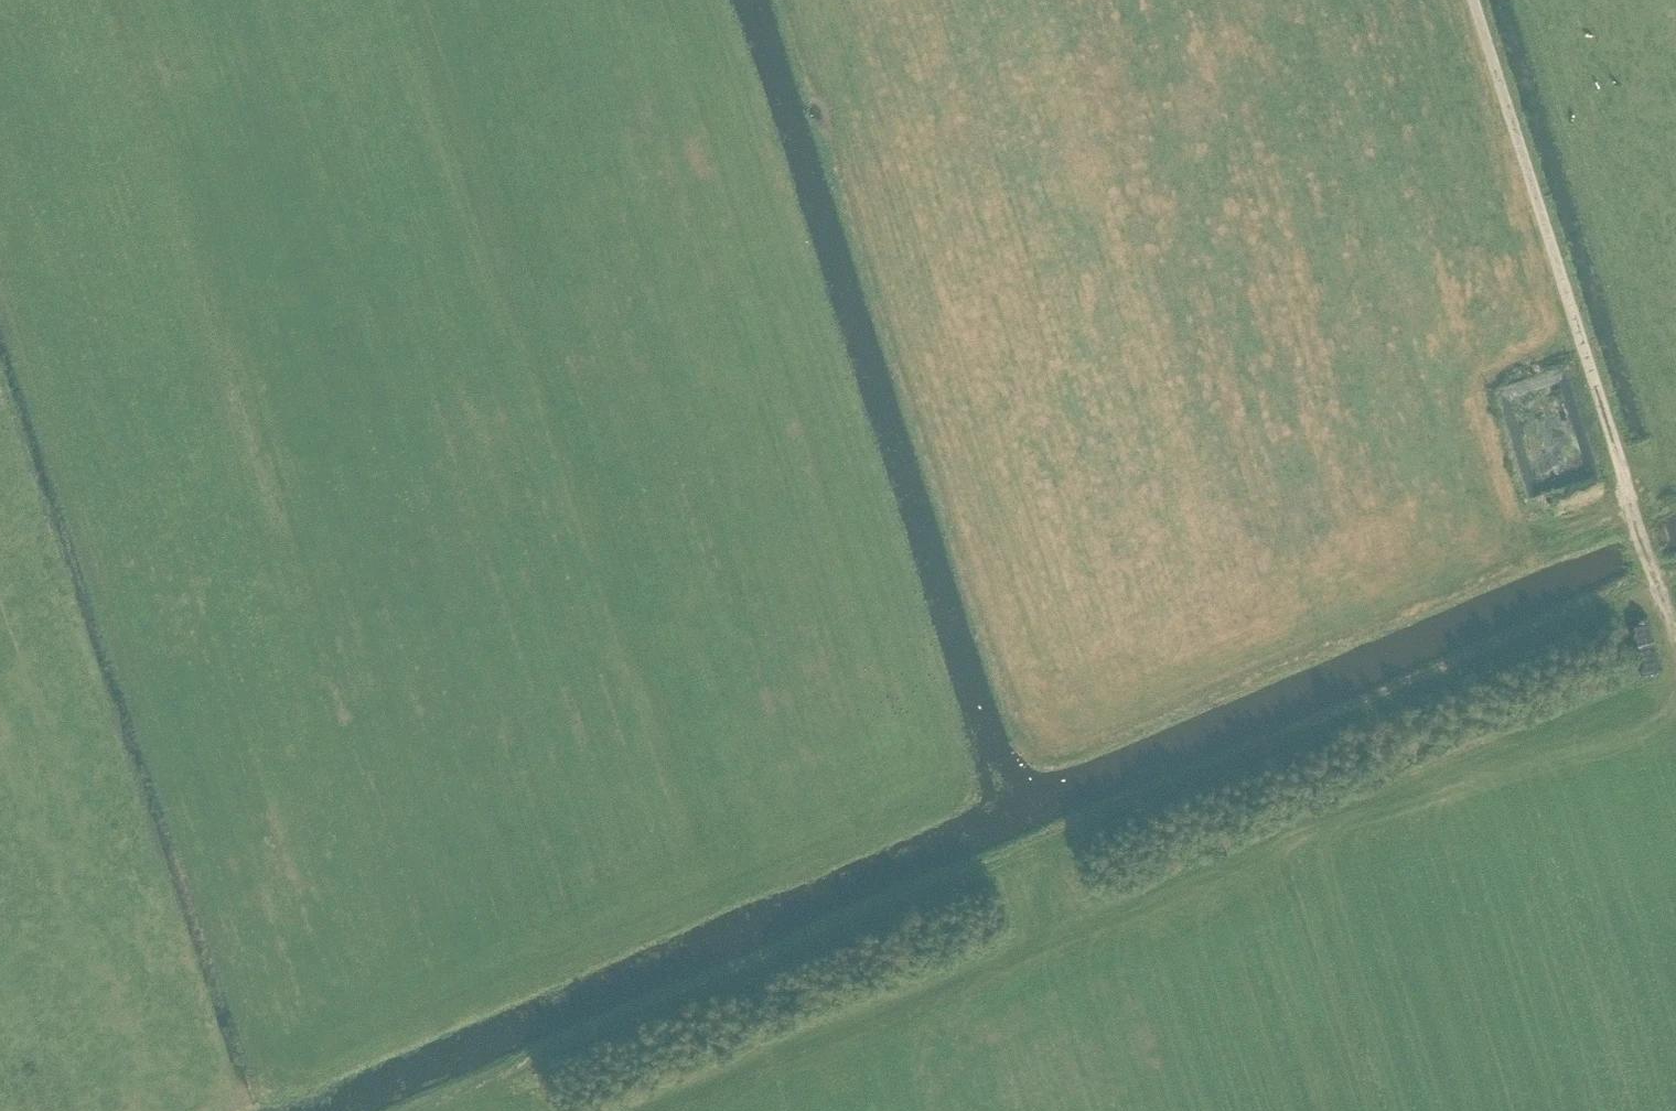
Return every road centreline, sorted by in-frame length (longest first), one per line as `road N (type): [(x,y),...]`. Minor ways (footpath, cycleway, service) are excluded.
road 1 (track): [(507,1080),(555,1051),(1675,576)]

